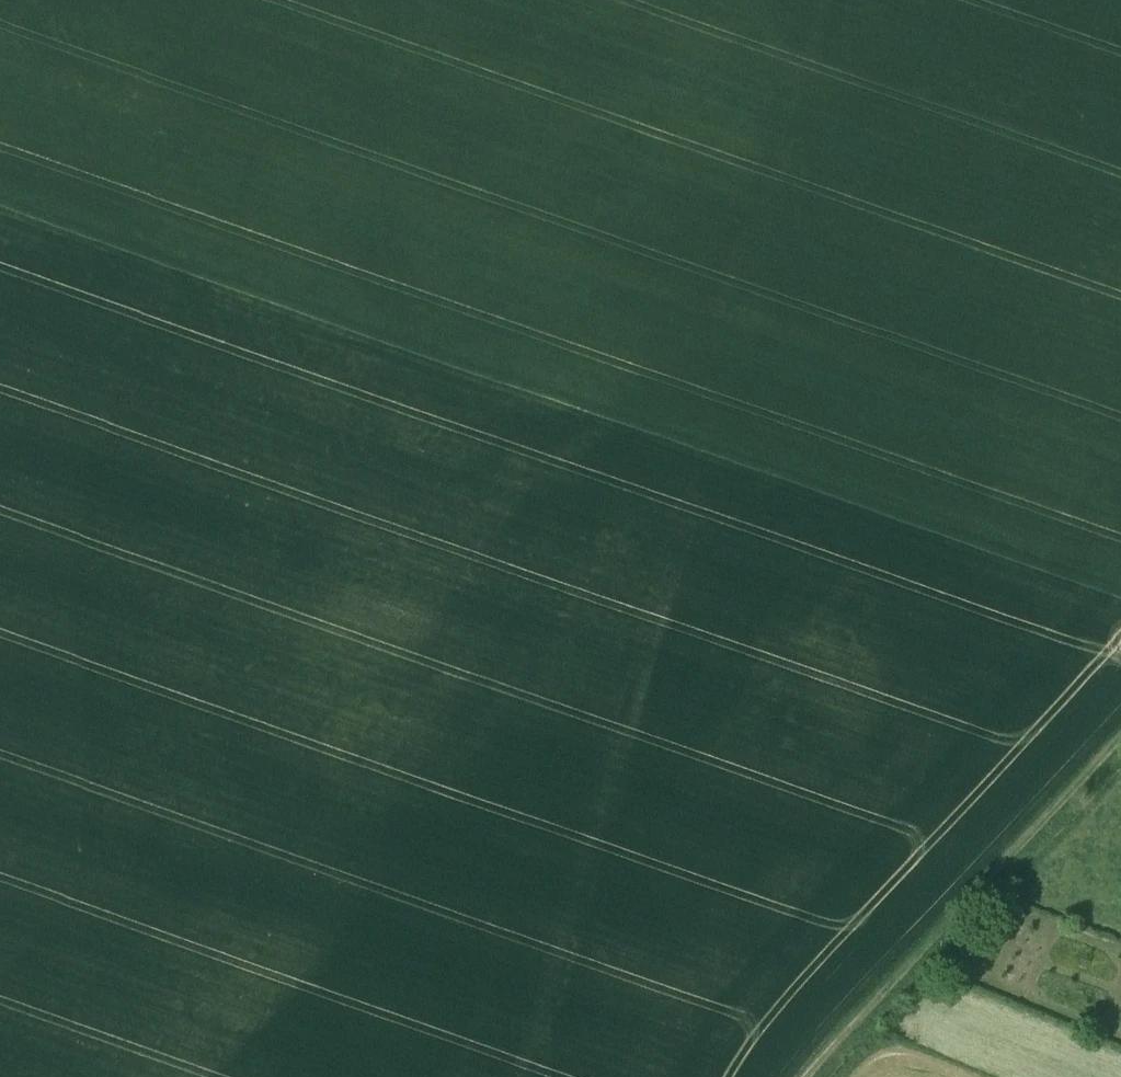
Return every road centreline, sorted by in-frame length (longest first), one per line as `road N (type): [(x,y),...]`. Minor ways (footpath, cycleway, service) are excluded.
road 1 (track): [(799,1076),(1120,729)]

